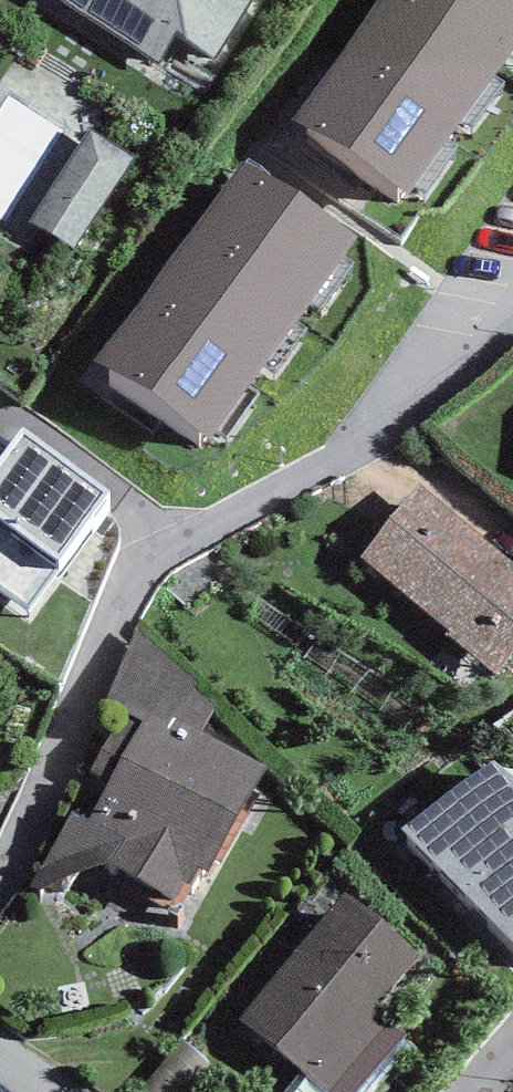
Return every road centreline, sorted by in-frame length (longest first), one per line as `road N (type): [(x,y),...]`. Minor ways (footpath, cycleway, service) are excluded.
road 1 (residential): [(512,339),(335,460),(151,558),(123,598),(26,835),(0,874)]

